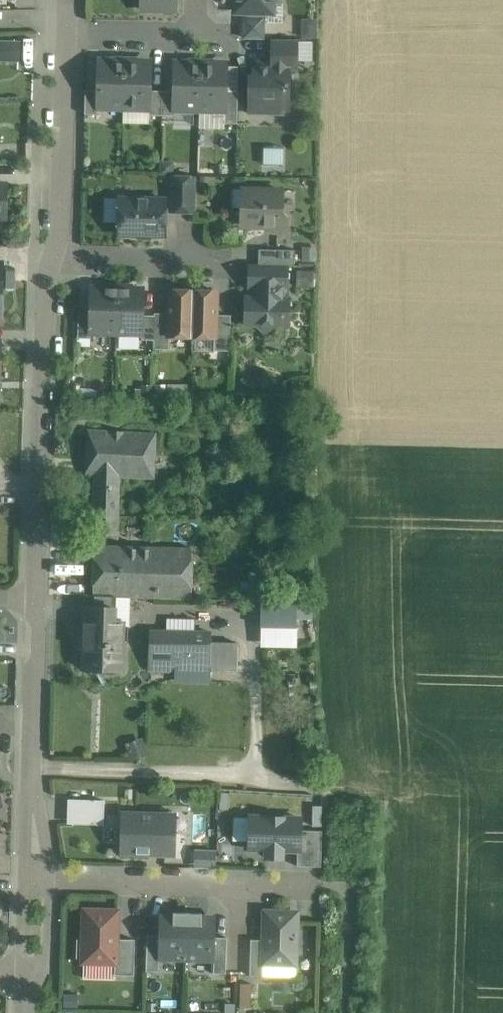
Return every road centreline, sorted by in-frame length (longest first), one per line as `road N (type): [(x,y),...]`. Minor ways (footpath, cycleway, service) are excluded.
road 1 (residential): [(29,598),(54,258)]
road 2 (residential): [(25,883),(29,598)]
road 3 (residential): [(25,883),(304,891)]
road 4 (residential): [(54,258),(68,33)]
road 5 (residential): [(54,258),(220,263)]
road 6 (residential): [(68,33),(220,37)]

